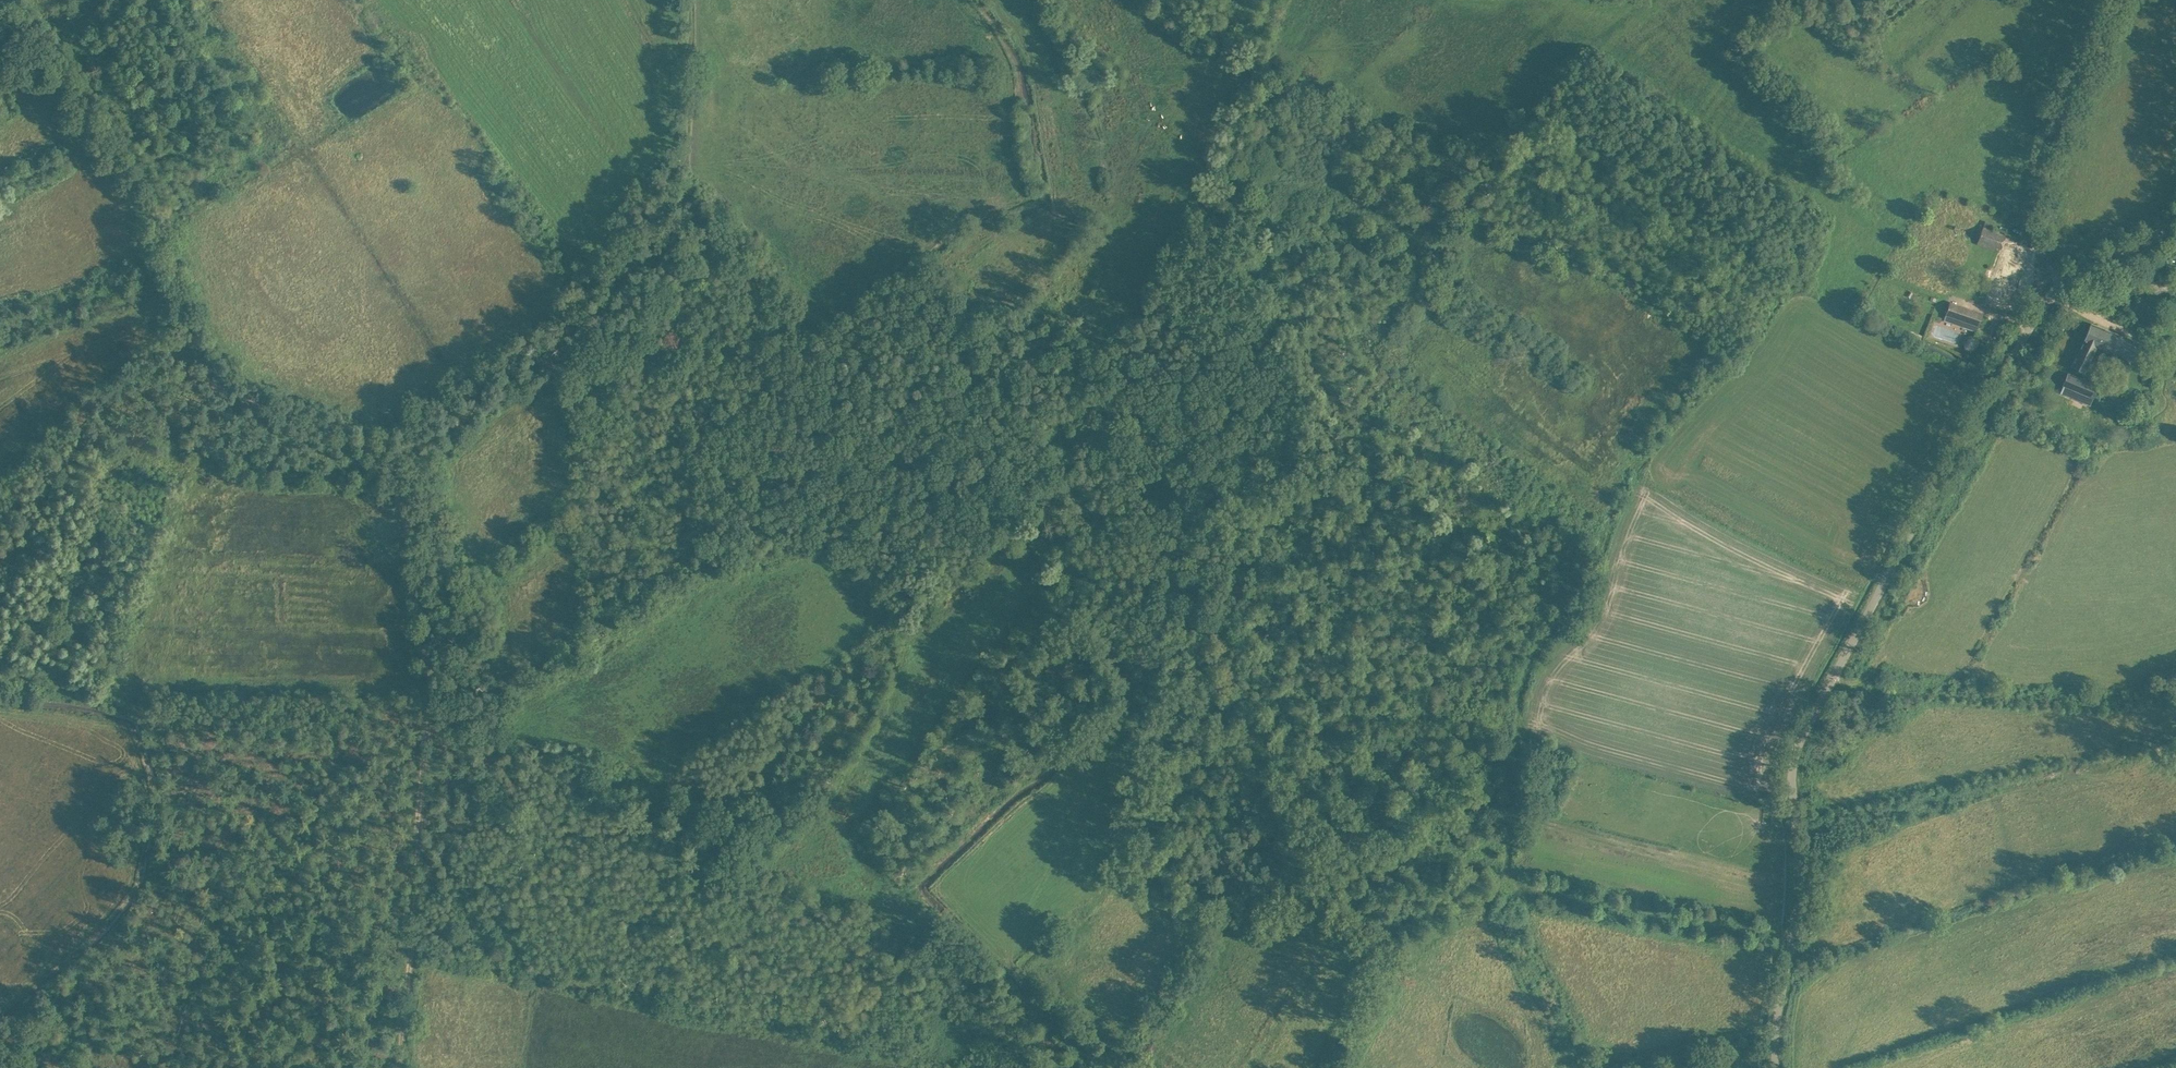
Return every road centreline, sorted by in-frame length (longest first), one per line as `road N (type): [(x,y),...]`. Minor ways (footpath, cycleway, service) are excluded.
road 1 (unclassified): [(1775,1067),(1778,1004),(1800,899),(1790,765),(1811,717),(2042,307),(2067,280),(2175,218)]
road 2 (track): [(400,1067),(427,723),(427,606),(391,476),(377,459)]
road 3 (track): [(377,459),(353,439),(232,390),(206,358),(148,211),(4,0)]
road 4 (track): [(377,459),(394,431),(600,281),(631,221),(683,164),(689,0)]

